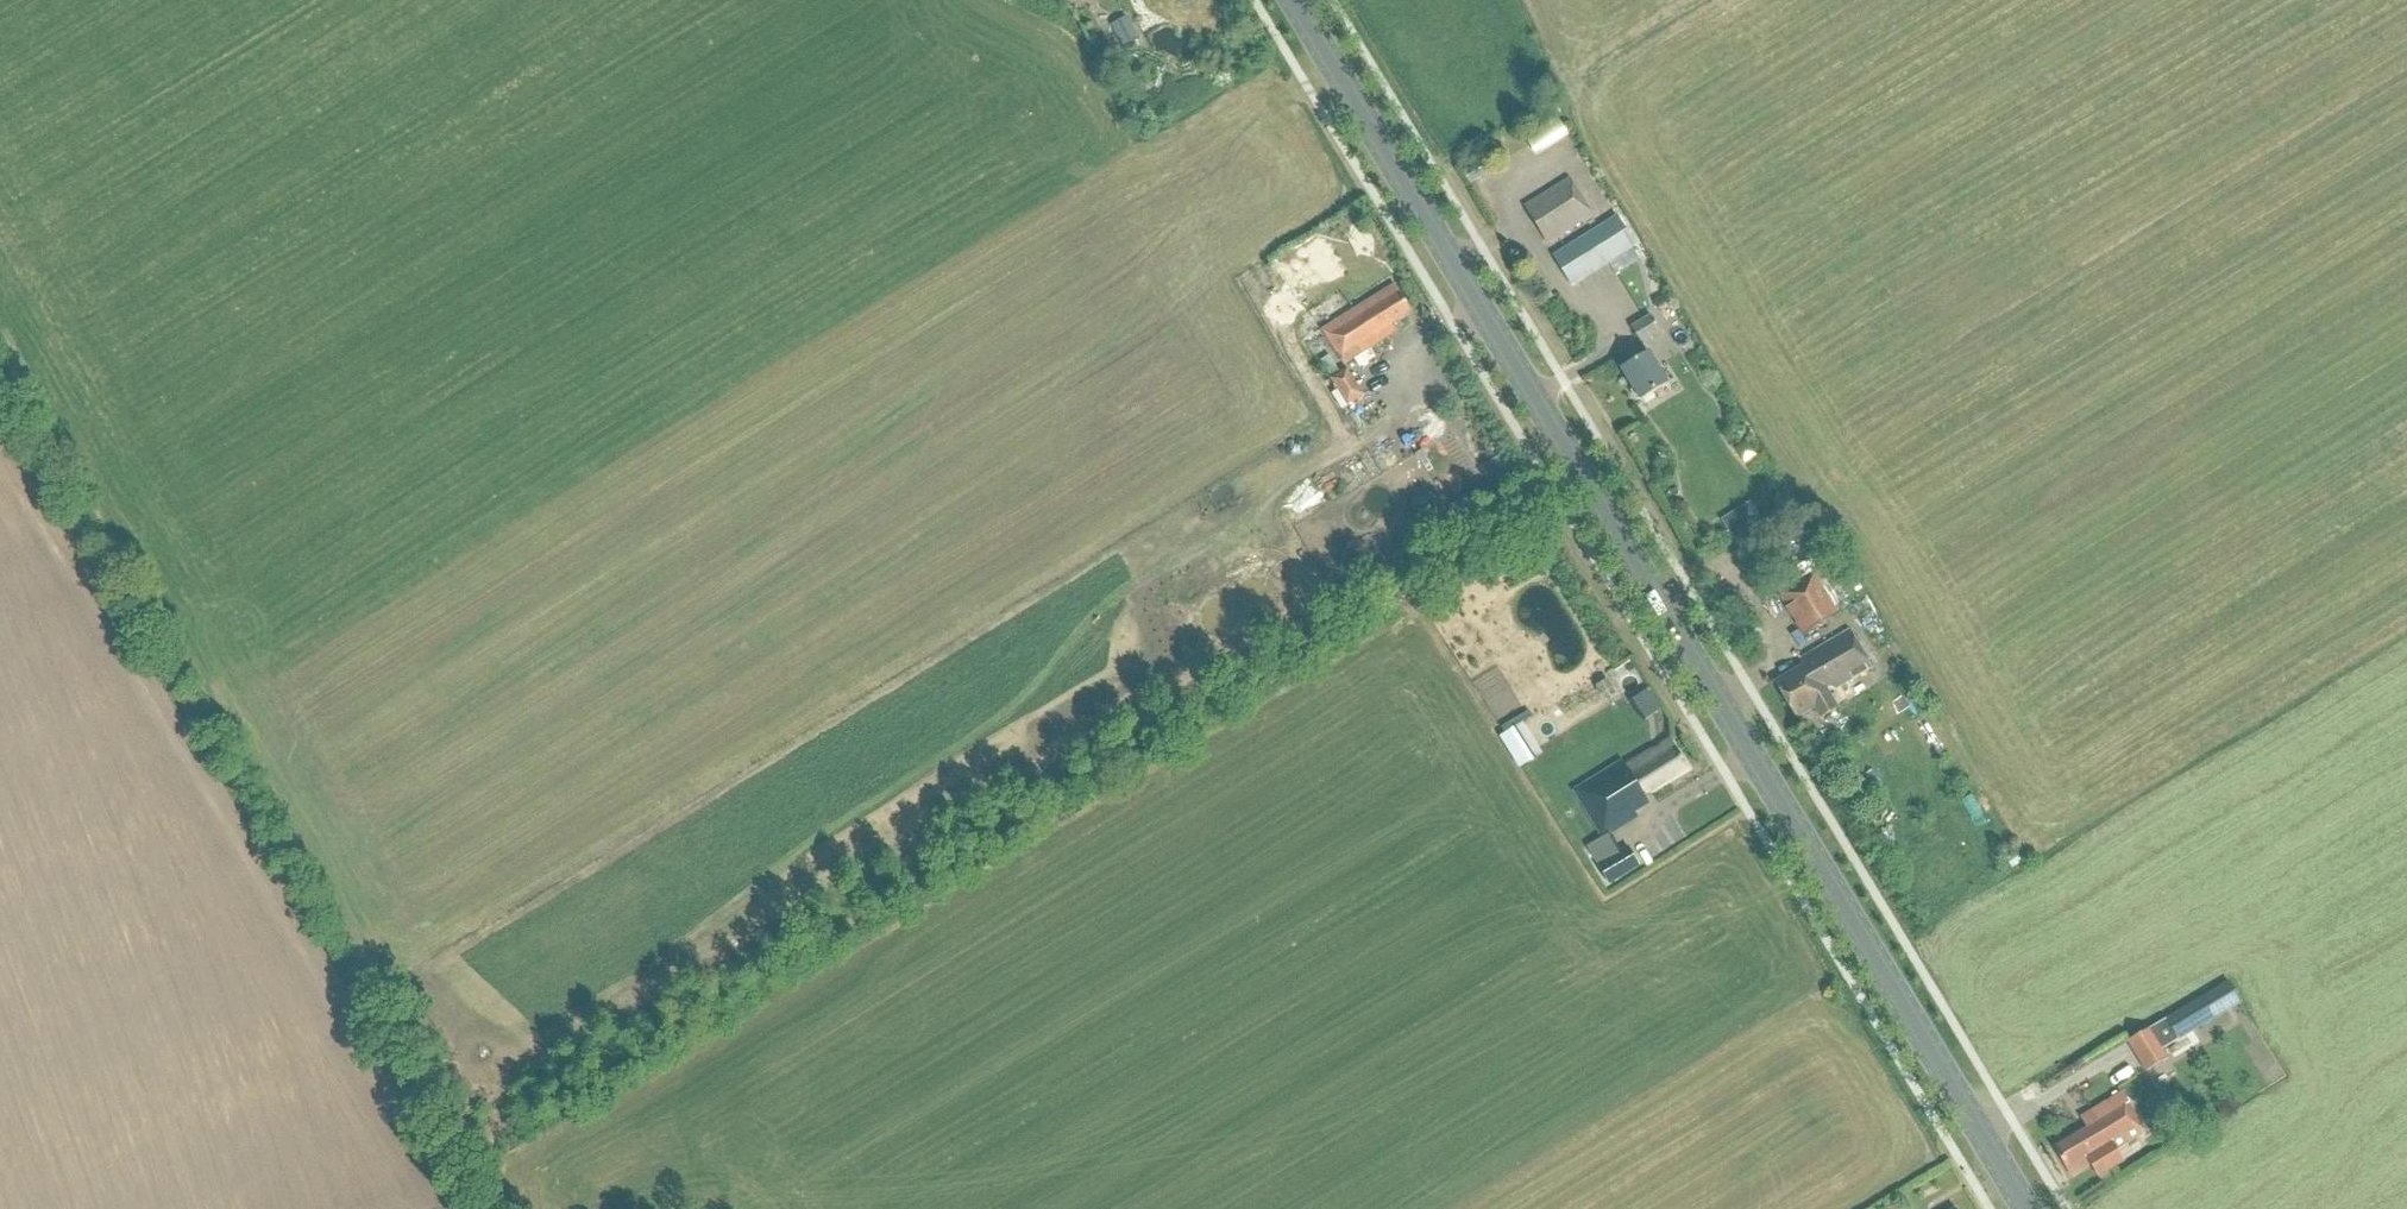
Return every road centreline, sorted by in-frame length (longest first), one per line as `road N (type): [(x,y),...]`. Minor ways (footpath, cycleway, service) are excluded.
road 1 (secondary): [(2026,1208),(1292,0)]

